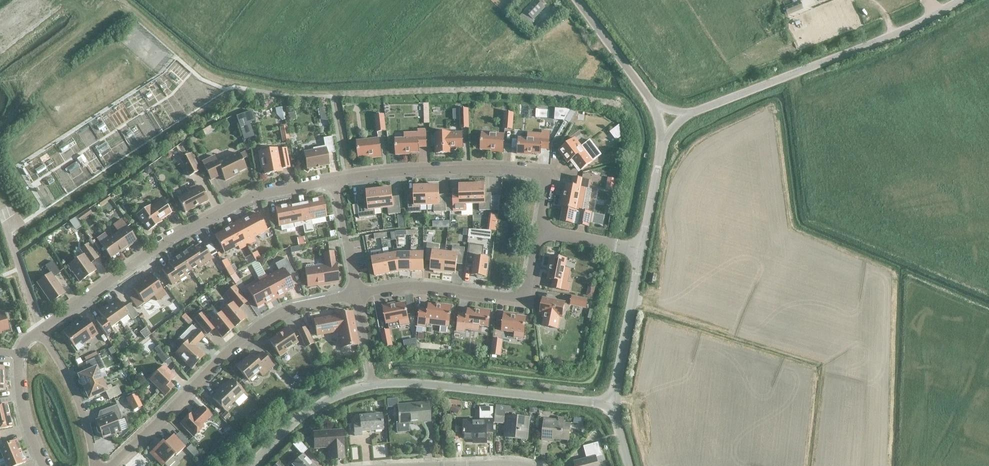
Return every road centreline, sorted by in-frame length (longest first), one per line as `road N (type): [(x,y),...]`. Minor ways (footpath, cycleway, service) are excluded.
road 1 (residential): [(38,331),(166,242),(244,200),(334,181)]
road 2 (residential): [(111,465),(249,333),(293,308),(356,294)]
road 3 (unclassified): [(695,112),(962,0)]
road 4 (residential): [(539,230),(547,182),(536,173),(428,171),(334,181)]
road 5 (residential): [(616,404),(373,384)]
road 6 (residential): [(356,294),(412,286),(517,298),(527,289),(539,230)]
road 7 (residential): [(616,404),(643,250)]
road 8 (residential): [(250,465),(306,412),(373,384)]
road 9 (residential): [(97,465),(78,401),(38,331)]
road 10 (unclassified): [(652,105),(577,0)]

